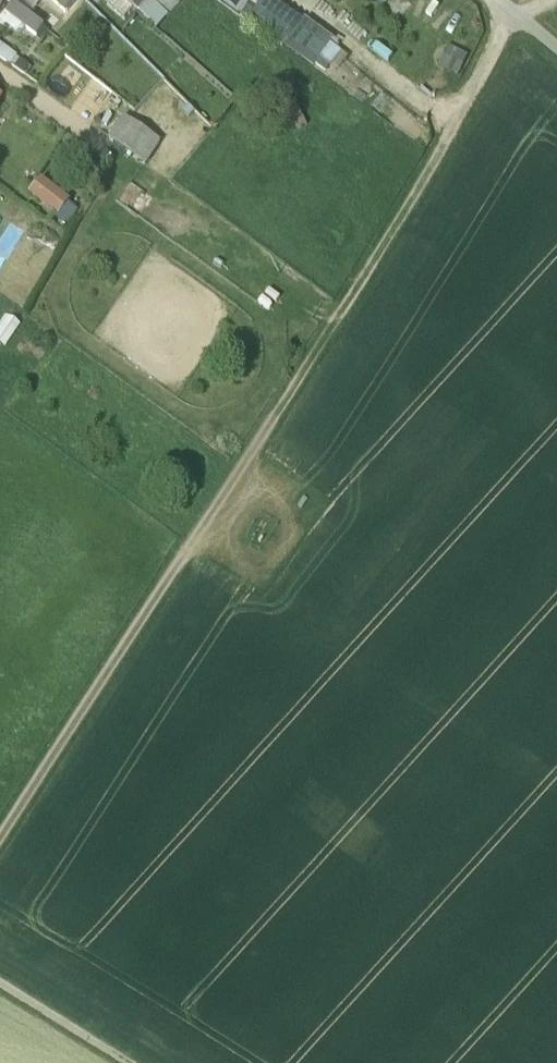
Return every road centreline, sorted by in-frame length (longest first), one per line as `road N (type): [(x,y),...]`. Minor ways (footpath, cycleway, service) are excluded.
road 1 (track): [(0,842),(363,271),(516,10)]
road 2 (track): [(133,1062),(0,983)]

